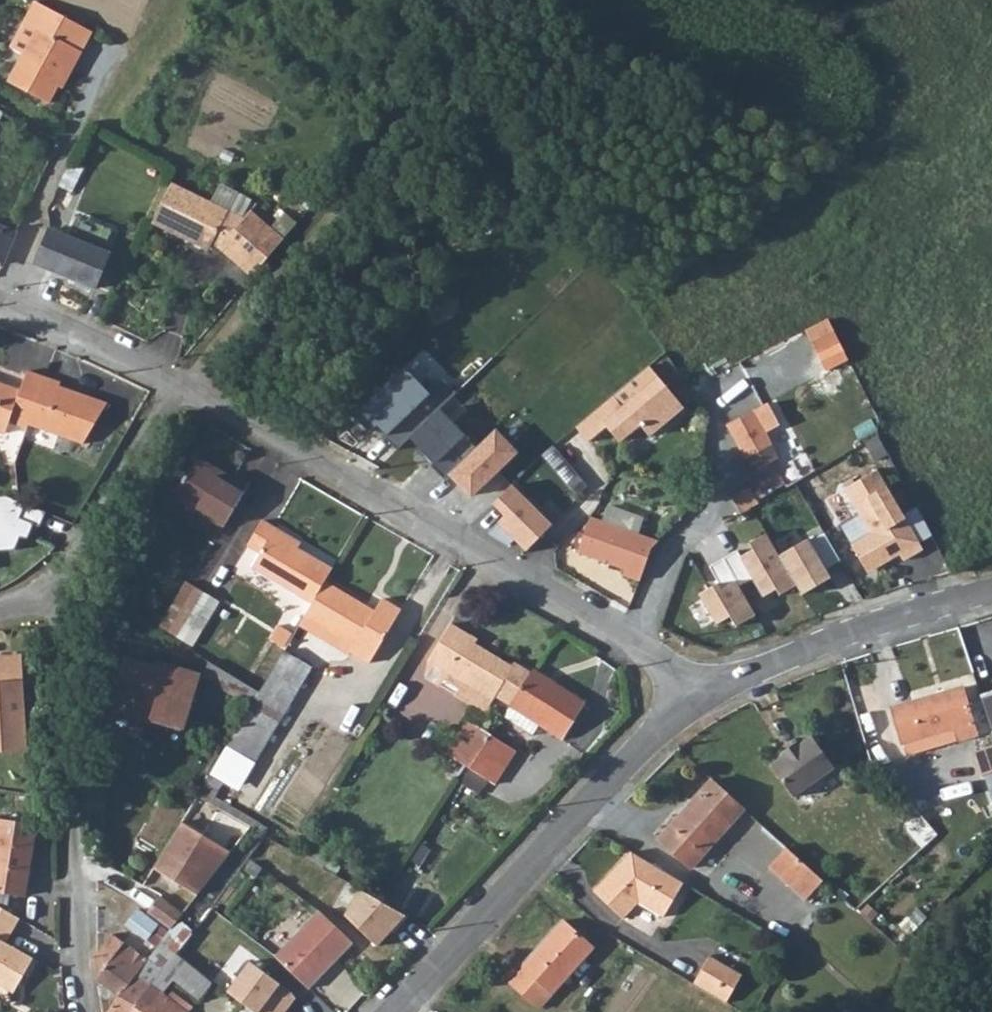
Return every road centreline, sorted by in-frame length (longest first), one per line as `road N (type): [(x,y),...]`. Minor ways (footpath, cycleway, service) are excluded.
road 1 (residential): [(700,696),(537,584),(172,380)]
road 2 (unclassified): [(387,1011),(550,838),(700,696)]
road 3 (residential): [(80,1011),(59,620),(67,571)]
road 4 (unclassified): [(700,696),(769,657),(991,590)]
road 5 (residential): [(67,571),(172,380)]
road 6 (residential): [(172,380),(0,307)]

